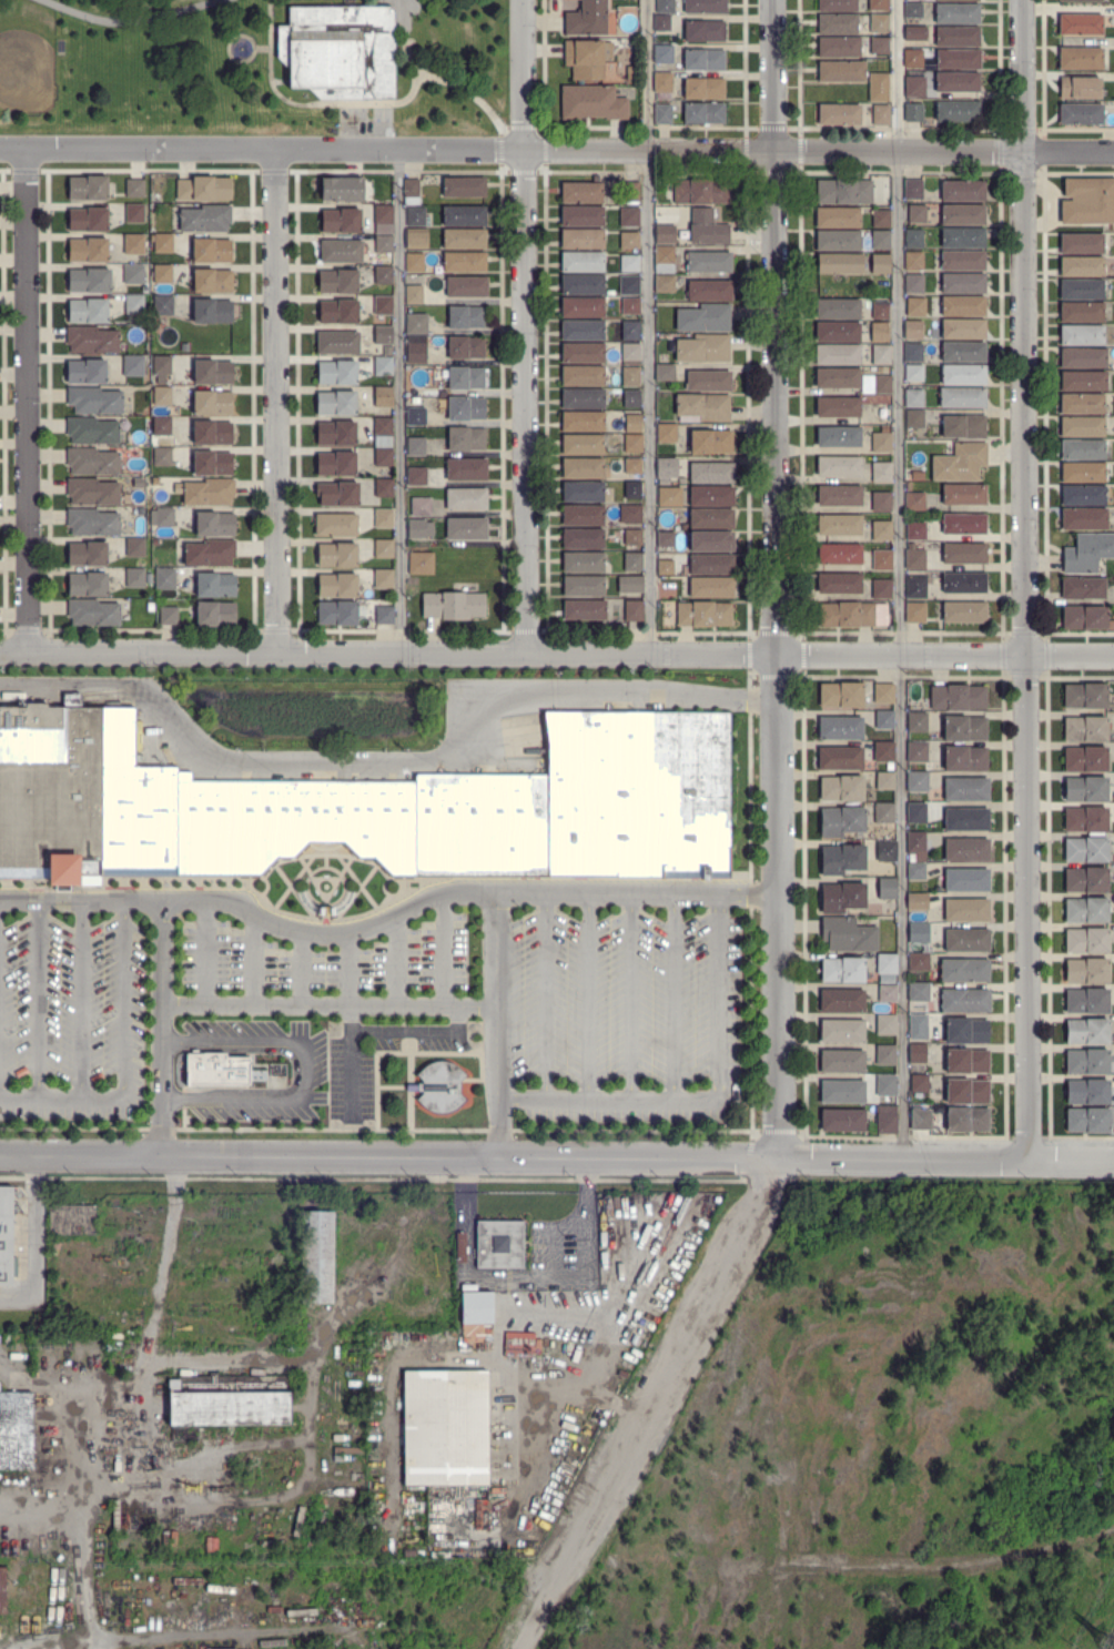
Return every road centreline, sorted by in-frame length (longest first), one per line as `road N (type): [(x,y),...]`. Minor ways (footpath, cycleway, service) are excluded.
road 1 (residential): [(1026,0),(1029,1161)]
road 2 (residential): [(0,148),(1113,152)]
road 3 (residential): [(0,649),(776,651)]
road 4 (residential): [(773,0),(776,651)]
road 5 (residential): [(526,0),(524,650)]
road 6 (residential): [(499,1160),(1113,1161)]
road 7 (residential): [(526,1648),(778,1160)]
road 8 (residential): [(776,651),(778,1160)]
road 9 (residential): [(274,149),(277,650)]
road 10 (residential): [(26,148),(24,649)]
road 11 (residential): [(499,1160),(162,1157)]
road 12 (residential): [(776,651),(1113,652)]
road 13 (residential): [(162,1157),(0,1156)]

